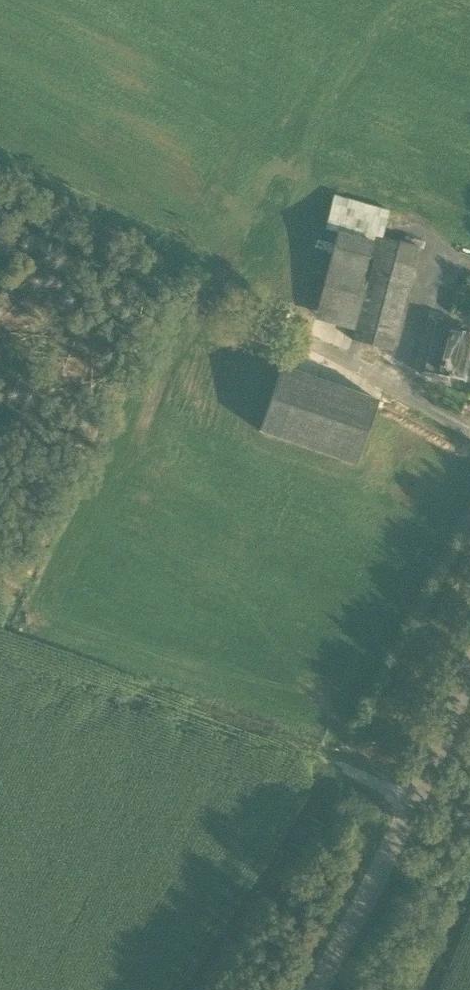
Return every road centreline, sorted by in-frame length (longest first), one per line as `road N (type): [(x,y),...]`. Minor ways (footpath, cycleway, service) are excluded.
road 1 (unclassified): [(330,989),(448,791),(469,737)]

